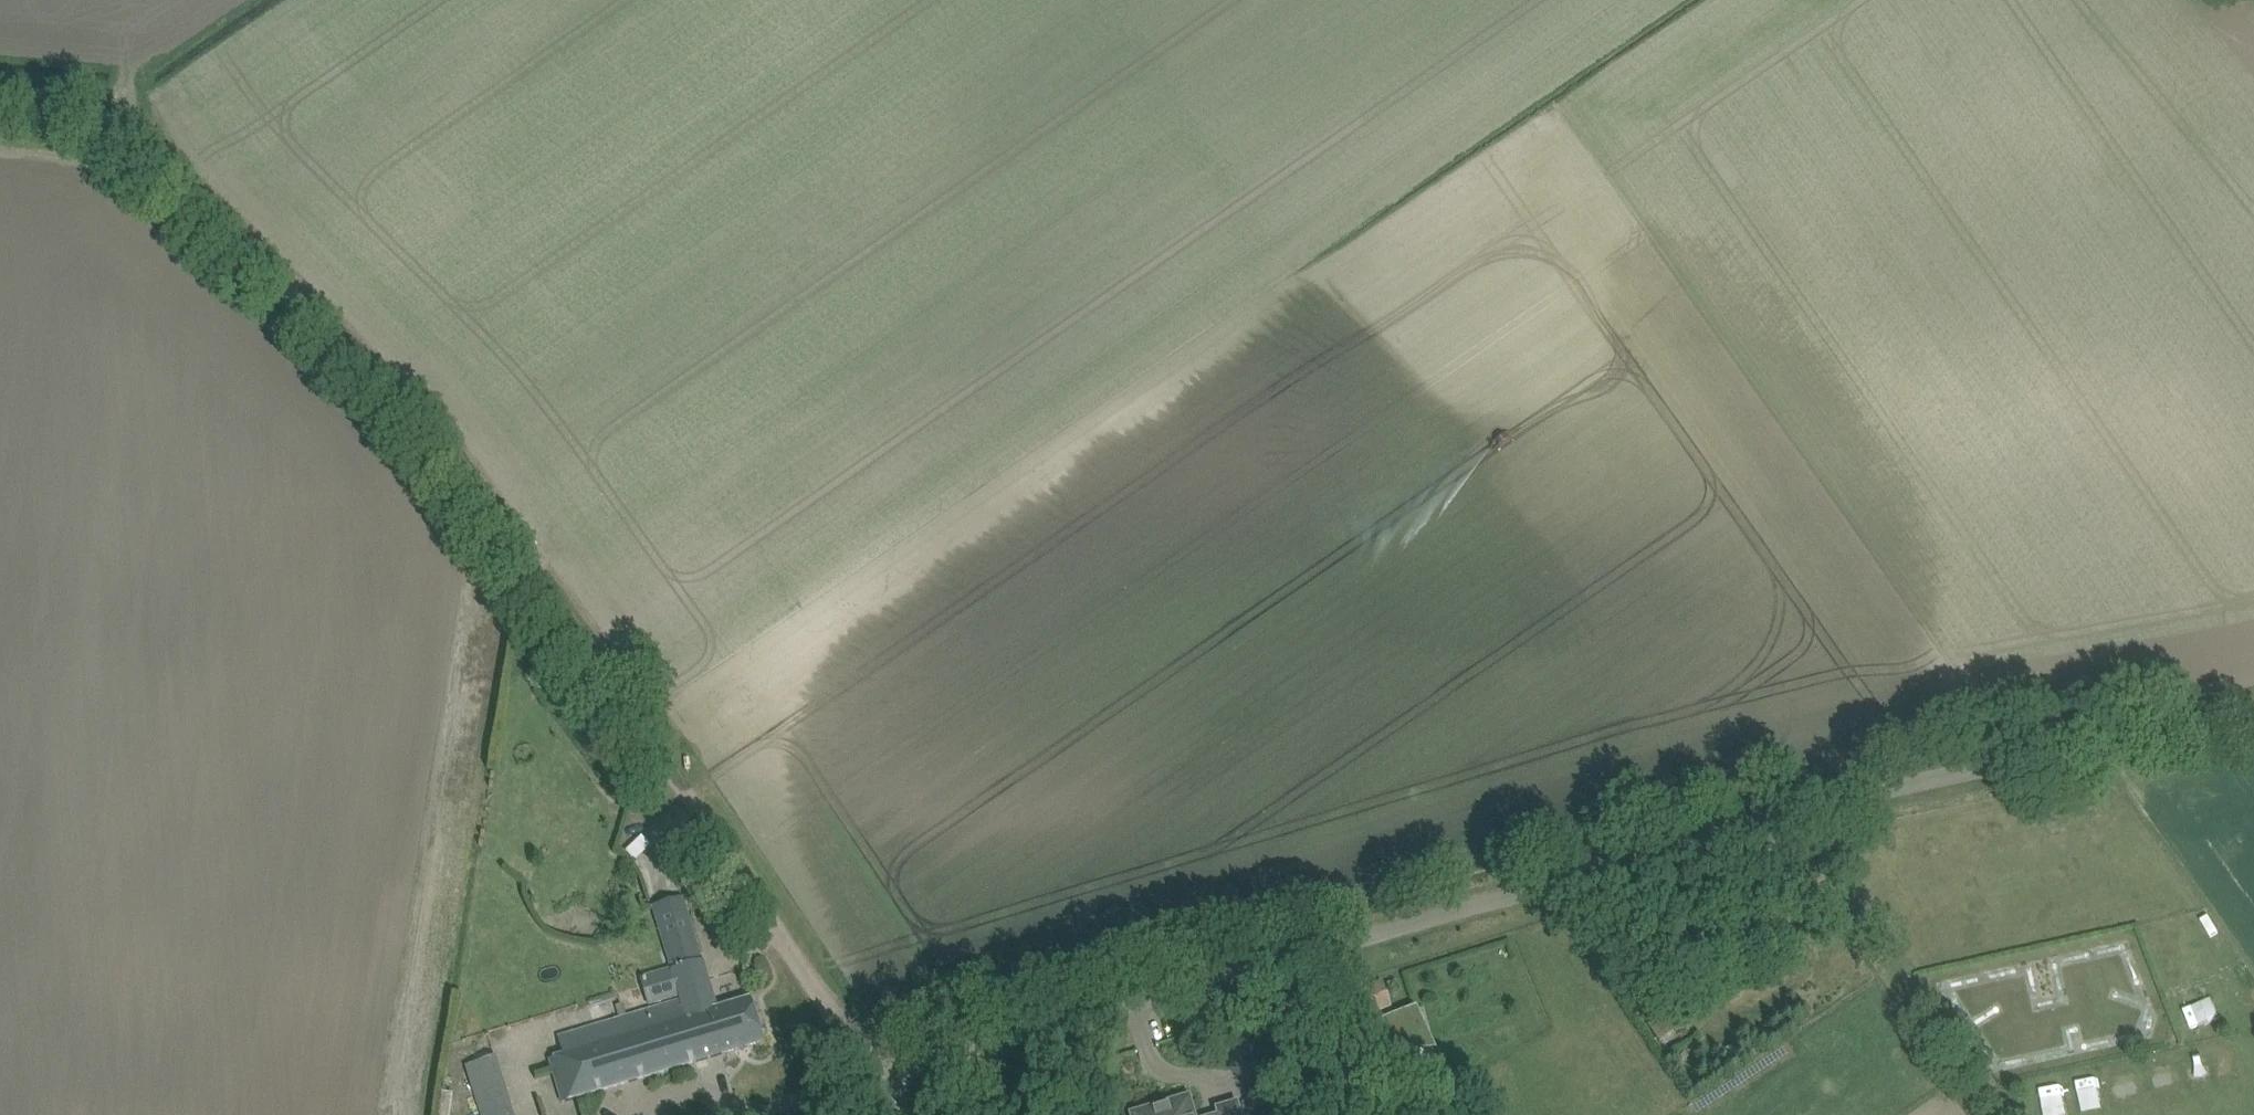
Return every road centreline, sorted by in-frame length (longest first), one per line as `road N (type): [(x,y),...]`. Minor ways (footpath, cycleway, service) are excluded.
road 1 (unclassified): [(748,1114),(1887,788),(2253,716)]
road 2 (track): [(877,1078),(454,459),(303,298),(134,136),(95,111),(0,90)]

